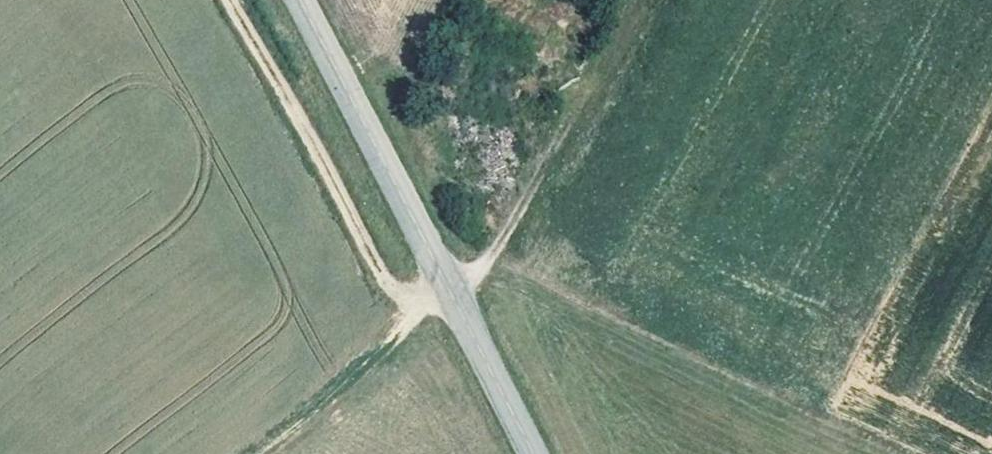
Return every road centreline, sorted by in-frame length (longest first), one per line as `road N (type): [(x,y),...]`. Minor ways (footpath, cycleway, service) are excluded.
road 1 (track): [(632,0),(480,267),(451,292),(418,303),(391,291),(230,0)]
road 2 (tertiary): [(534,453),(301,0)]
road 3 (track): [(891,453),(480,267)]
road 4 (track): [(418,303),(382,350),(267,453)]

